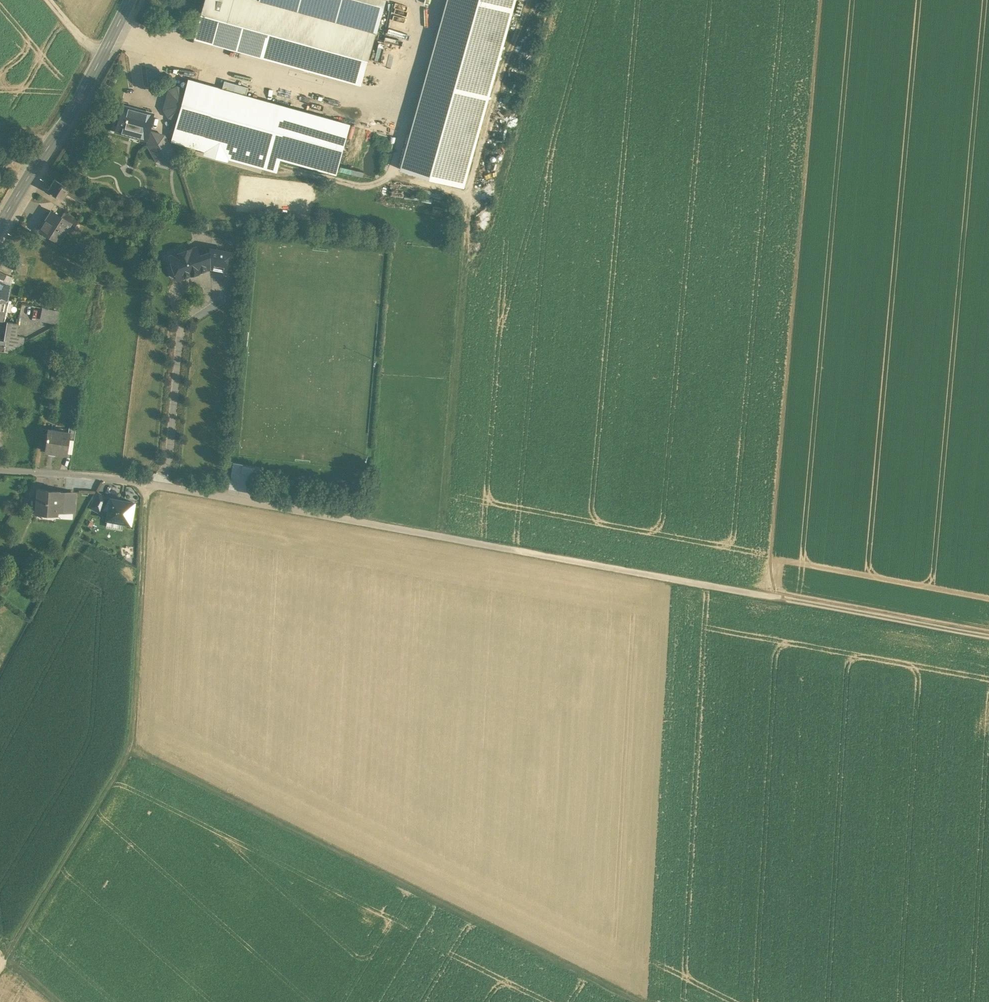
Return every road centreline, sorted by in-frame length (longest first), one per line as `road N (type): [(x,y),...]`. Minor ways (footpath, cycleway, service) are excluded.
road 1 (track): [(365,521),(988,636)]
road 2 (track): [(644,1001),(130,746)]
road 3 (track): [(144,482),(130,746),(0,967)]
road 4 (track): [(443,535),(470,201),(393,172)]
road 5 (primary): [(0,224),(131,0)]

